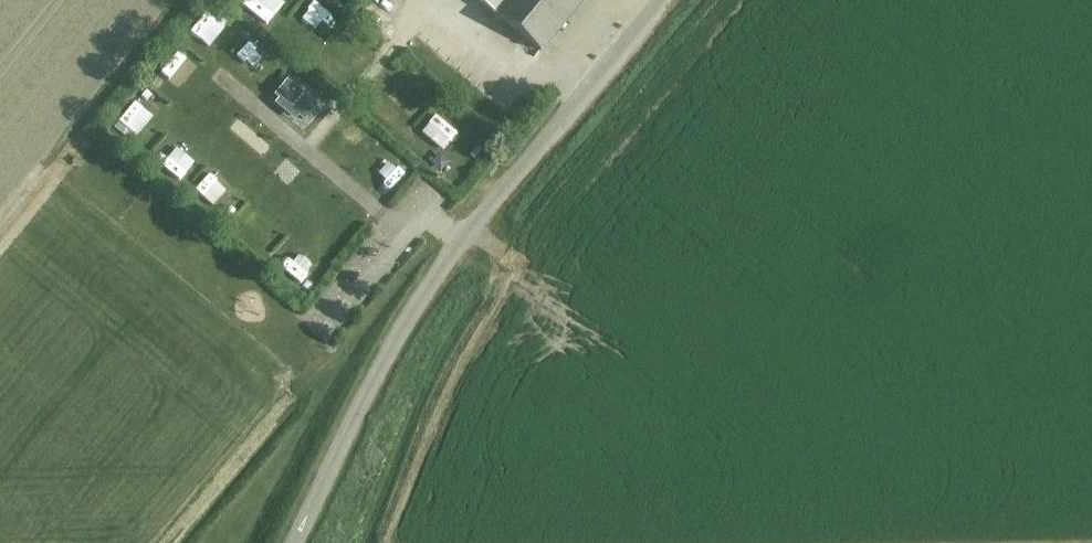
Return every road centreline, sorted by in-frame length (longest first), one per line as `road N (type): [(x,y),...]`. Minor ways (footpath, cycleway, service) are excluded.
road 1 (unclassified): [(297,542),(413,311),(664,0)]
road 2 (track): [(443,222),(341,369),(323,361),(165,542)]
road 3 (track): [(381,542),(437,400),(516,264),(465,237)]

